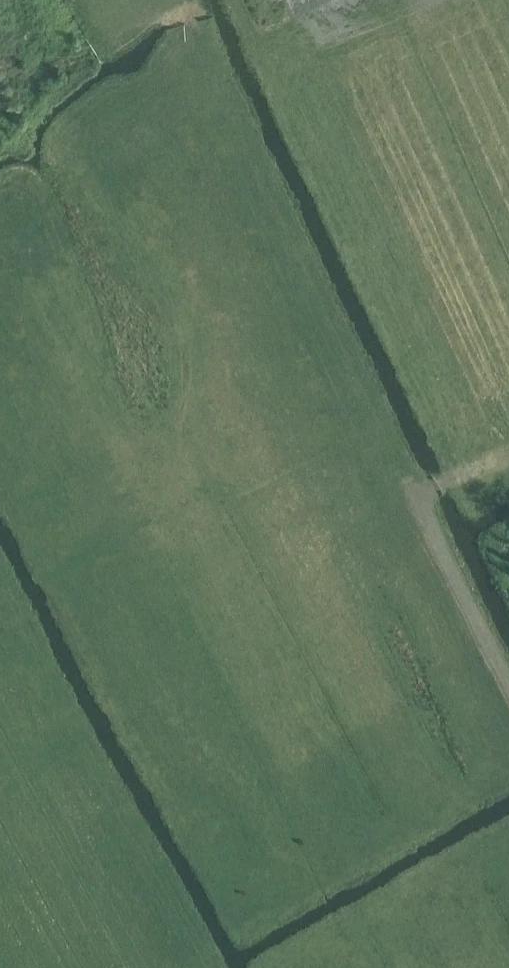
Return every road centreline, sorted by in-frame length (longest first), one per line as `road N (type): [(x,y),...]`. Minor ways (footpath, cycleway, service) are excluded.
road 1 (track): [(475,460),(414,494),(508,682)]

